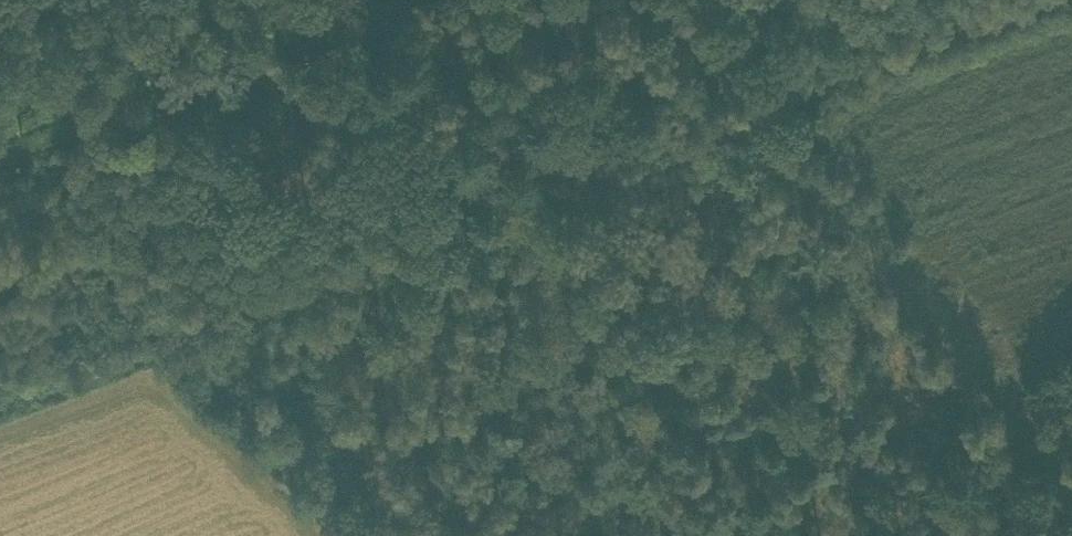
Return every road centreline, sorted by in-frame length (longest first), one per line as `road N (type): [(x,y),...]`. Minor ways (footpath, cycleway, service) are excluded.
road 1 (track): [(1042,428),(663,0)]
road 2 (track): [(1023,0),(756,103)]
road 3 (track): [(1042,428),(824,535)]

